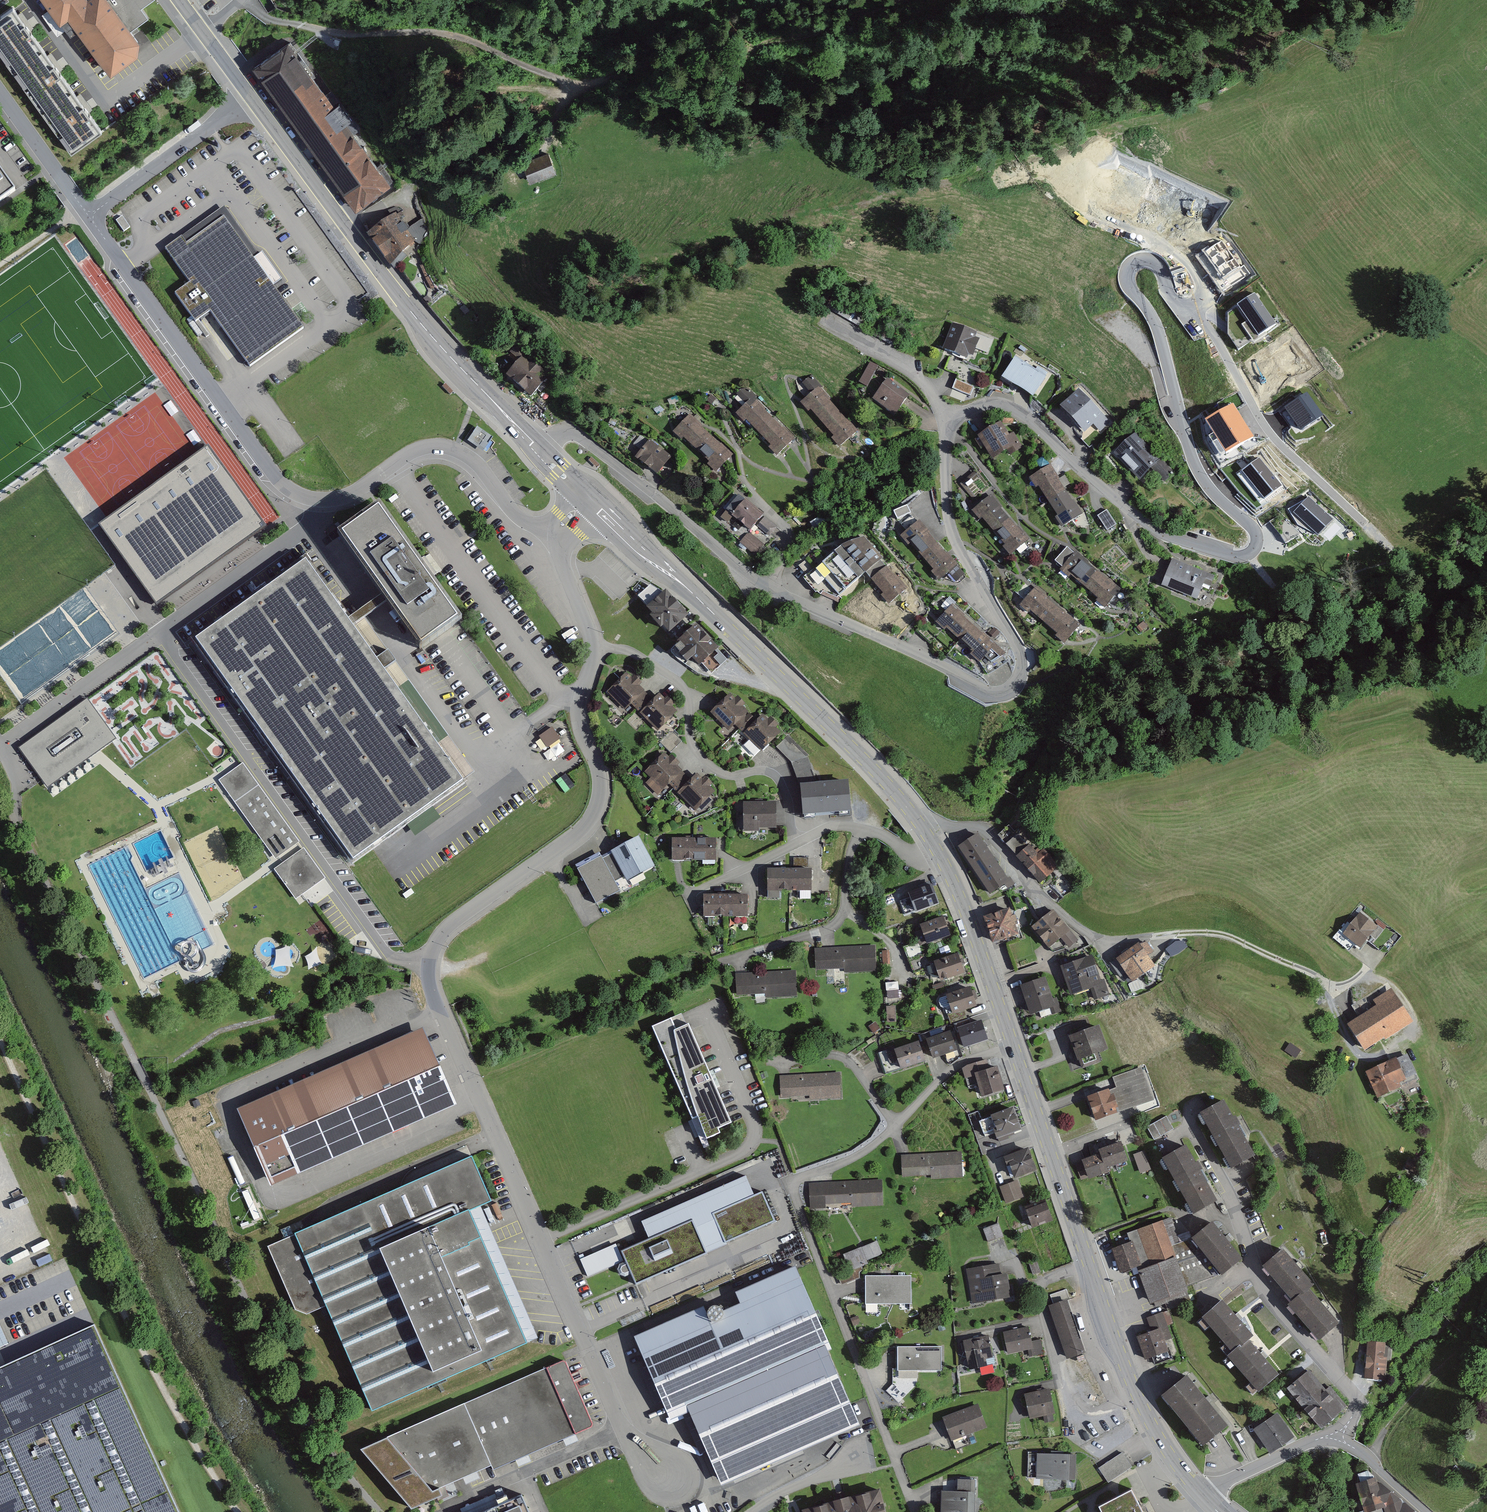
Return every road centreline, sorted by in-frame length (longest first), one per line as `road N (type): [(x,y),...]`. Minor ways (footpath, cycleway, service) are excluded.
road 1 (residential): [(537,449),(571,432),(767,586),(1008,697),(1023,679),(1020,651),(957,546),(945,512),(945,421),(953,414),(1008,405),(1160,533),(1240,557),(1258,541),(1207,486),(1187,443),(1161,339),(1125,282),(1126,269),(1141,258),(1161,268),(1171,300),(1212,333),(1274,440),(1365,524)]
road 2 (track): [(0,744),(17,783),(14,819),(294,1399),(381,1511)]
road 3 (residential): [(591,650),(578,712),(600,778),(596,810),(442,937),(428,964),(437,1001),(542,1241)]
road 4 (residential): [(559,534),(519,517),(473,459),(444,446),(410,452),(334,499),(289,489),(88,215)]
road 5 (secondary): [(589,499),(822,717),(936,851)]
road 6 (secondary): [(1013,1044),(1130,1378),(1201,1496)]
road 7 (residential): [(896,1128),(858,1157),(794,1181),(793,1193),(915,1507)]
road 8 (secondary): [(251,98),(417,320),(537,449)]
road 9 (residential): [(542,1241),(750,1149),(755,1124),(707,1010)]
road 10 (residential): [(1335,1441),(1358,1396),(1268,1306),(1269,1294),(1245,1270),(1257,1252),(1198,1140)]
road 11 (residential): [(591,650),(625,650),(675,679),(694,748),(721,774),(776,777),(796,843)]
road 12 (residential): [(542,1241),(624,1432),(665,1473)]
road 13 (secondary): [(936,851),(1013,1044)]
road 14 (residential): [(88,215),(251,98)]
road 15 (residential): [(88,215),(0,90)]
road 16 (residential): [(896,1128),(850,1062),(830,1055),(781,1067)]
road 17 (residential): [(1013,1044),(967,1060),(896,1128)]
road 18 (unclassified): [(1335,1441),(1307,1444),(1201,1496)]
road 19 (residential): [(845,910),(832,930),(721,961)]
road 20 (track): [(1369,957),(1410,949),(1435,925),(1486,907)]
road 21 (track): [(459,34),(576,86)]
road 22 (track): [(58,704),(162,635)]
road 23 (secondary): [(178,0),(251,98)]
road 24 (residential): [(559,534),(591,650)]

